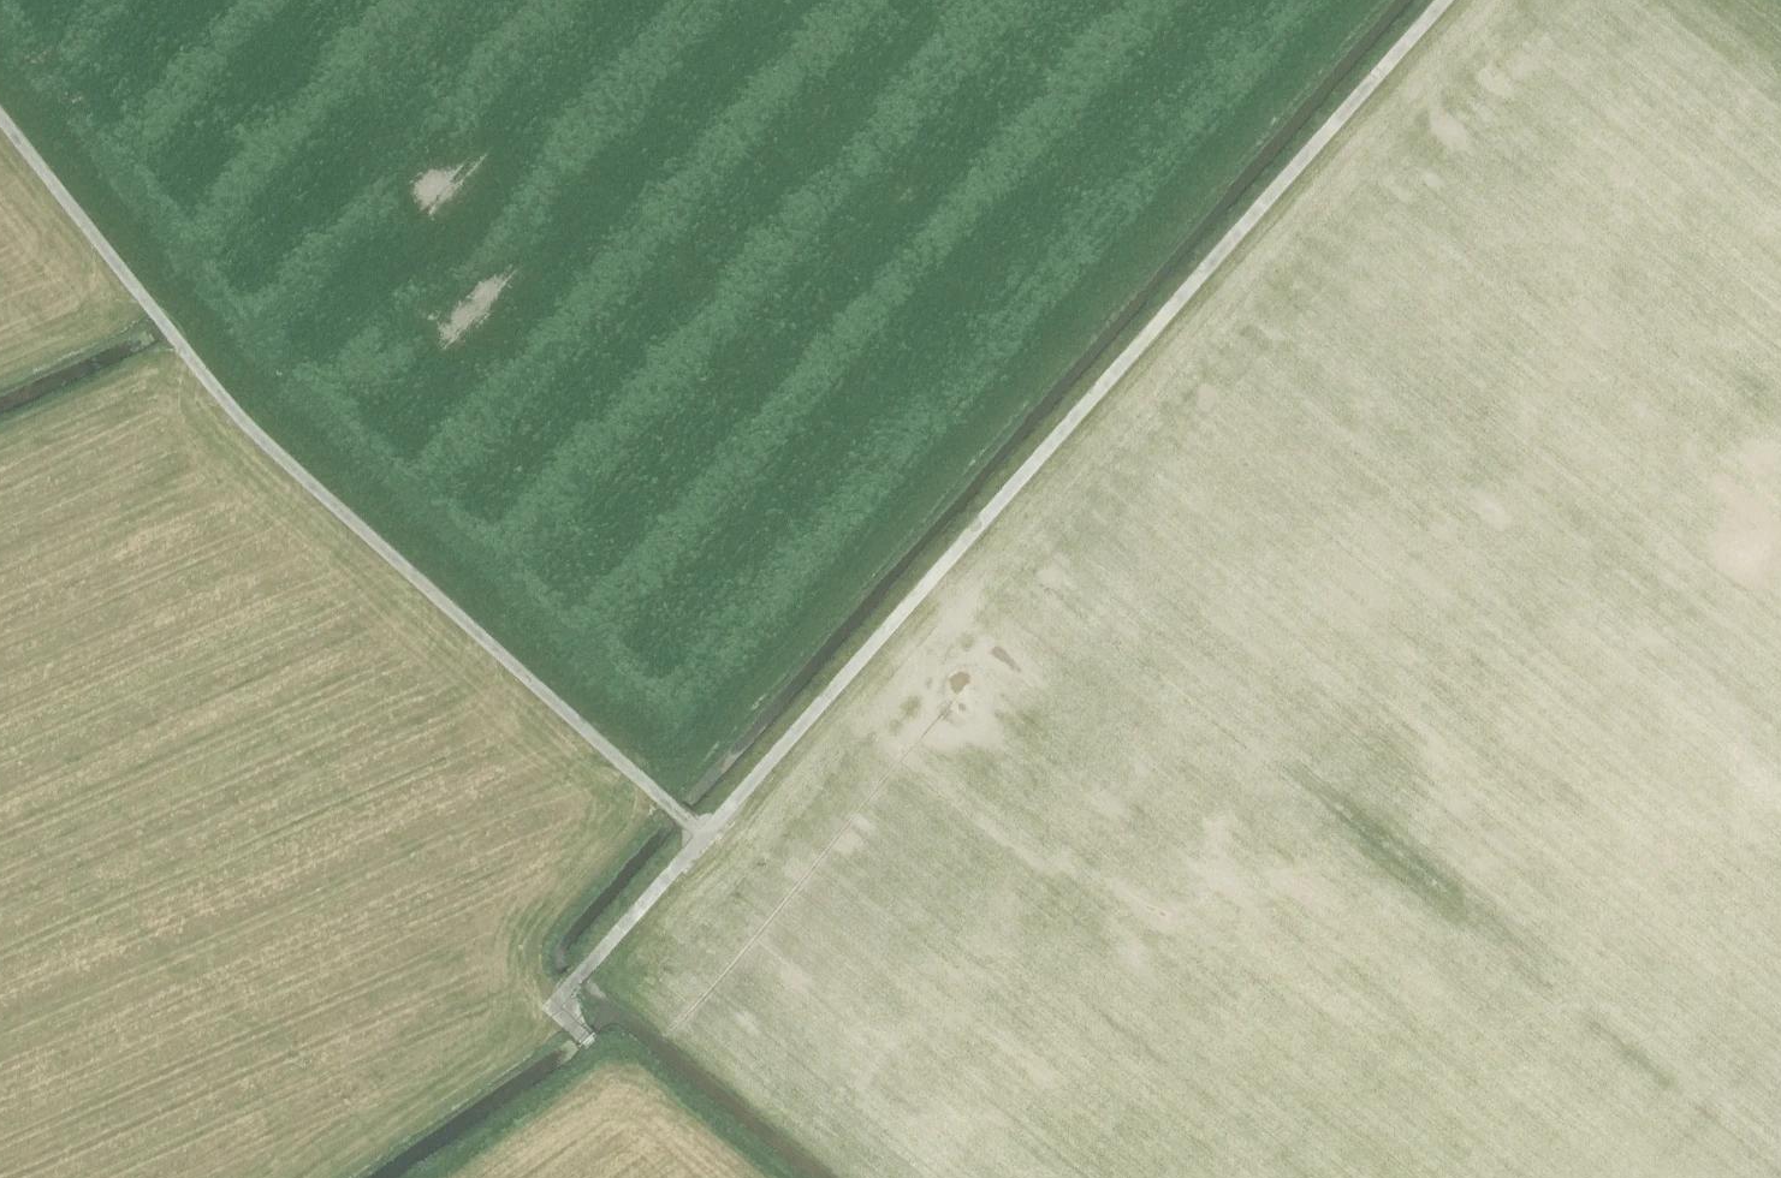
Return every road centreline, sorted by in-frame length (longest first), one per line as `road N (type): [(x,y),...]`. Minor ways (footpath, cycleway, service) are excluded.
road 1 (track): [(587,1039),(553,1004),(1443,0)]
road 2 (track): [(704,835),(242,418),(0,116)]

